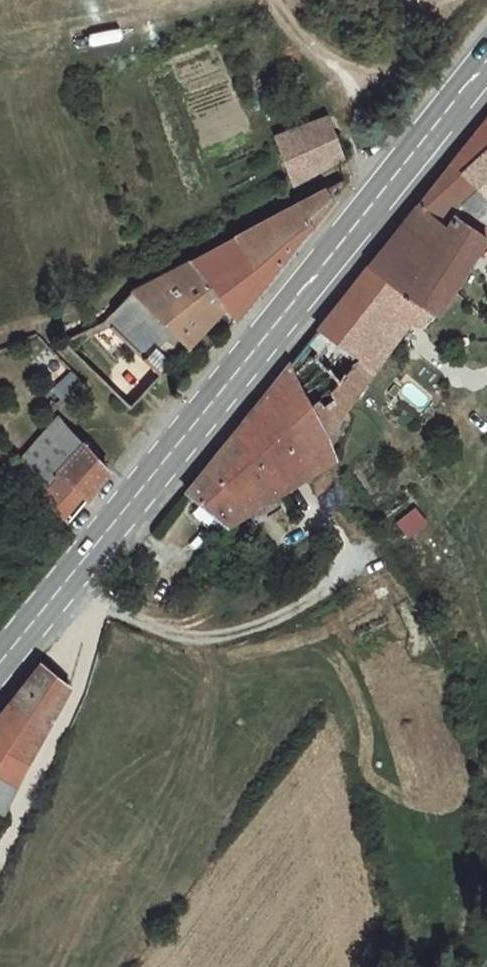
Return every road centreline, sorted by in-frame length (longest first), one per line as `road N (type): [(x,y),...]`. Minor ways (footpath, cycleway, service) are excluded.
road 1 (primary): [(0,665),(486,58)]
road 2 (track): [(382,190),(351,187),(0,325)]
road 3 (track): [(346,564),(286,615),(218,638),(172,639),(98,606),(67,582)]

